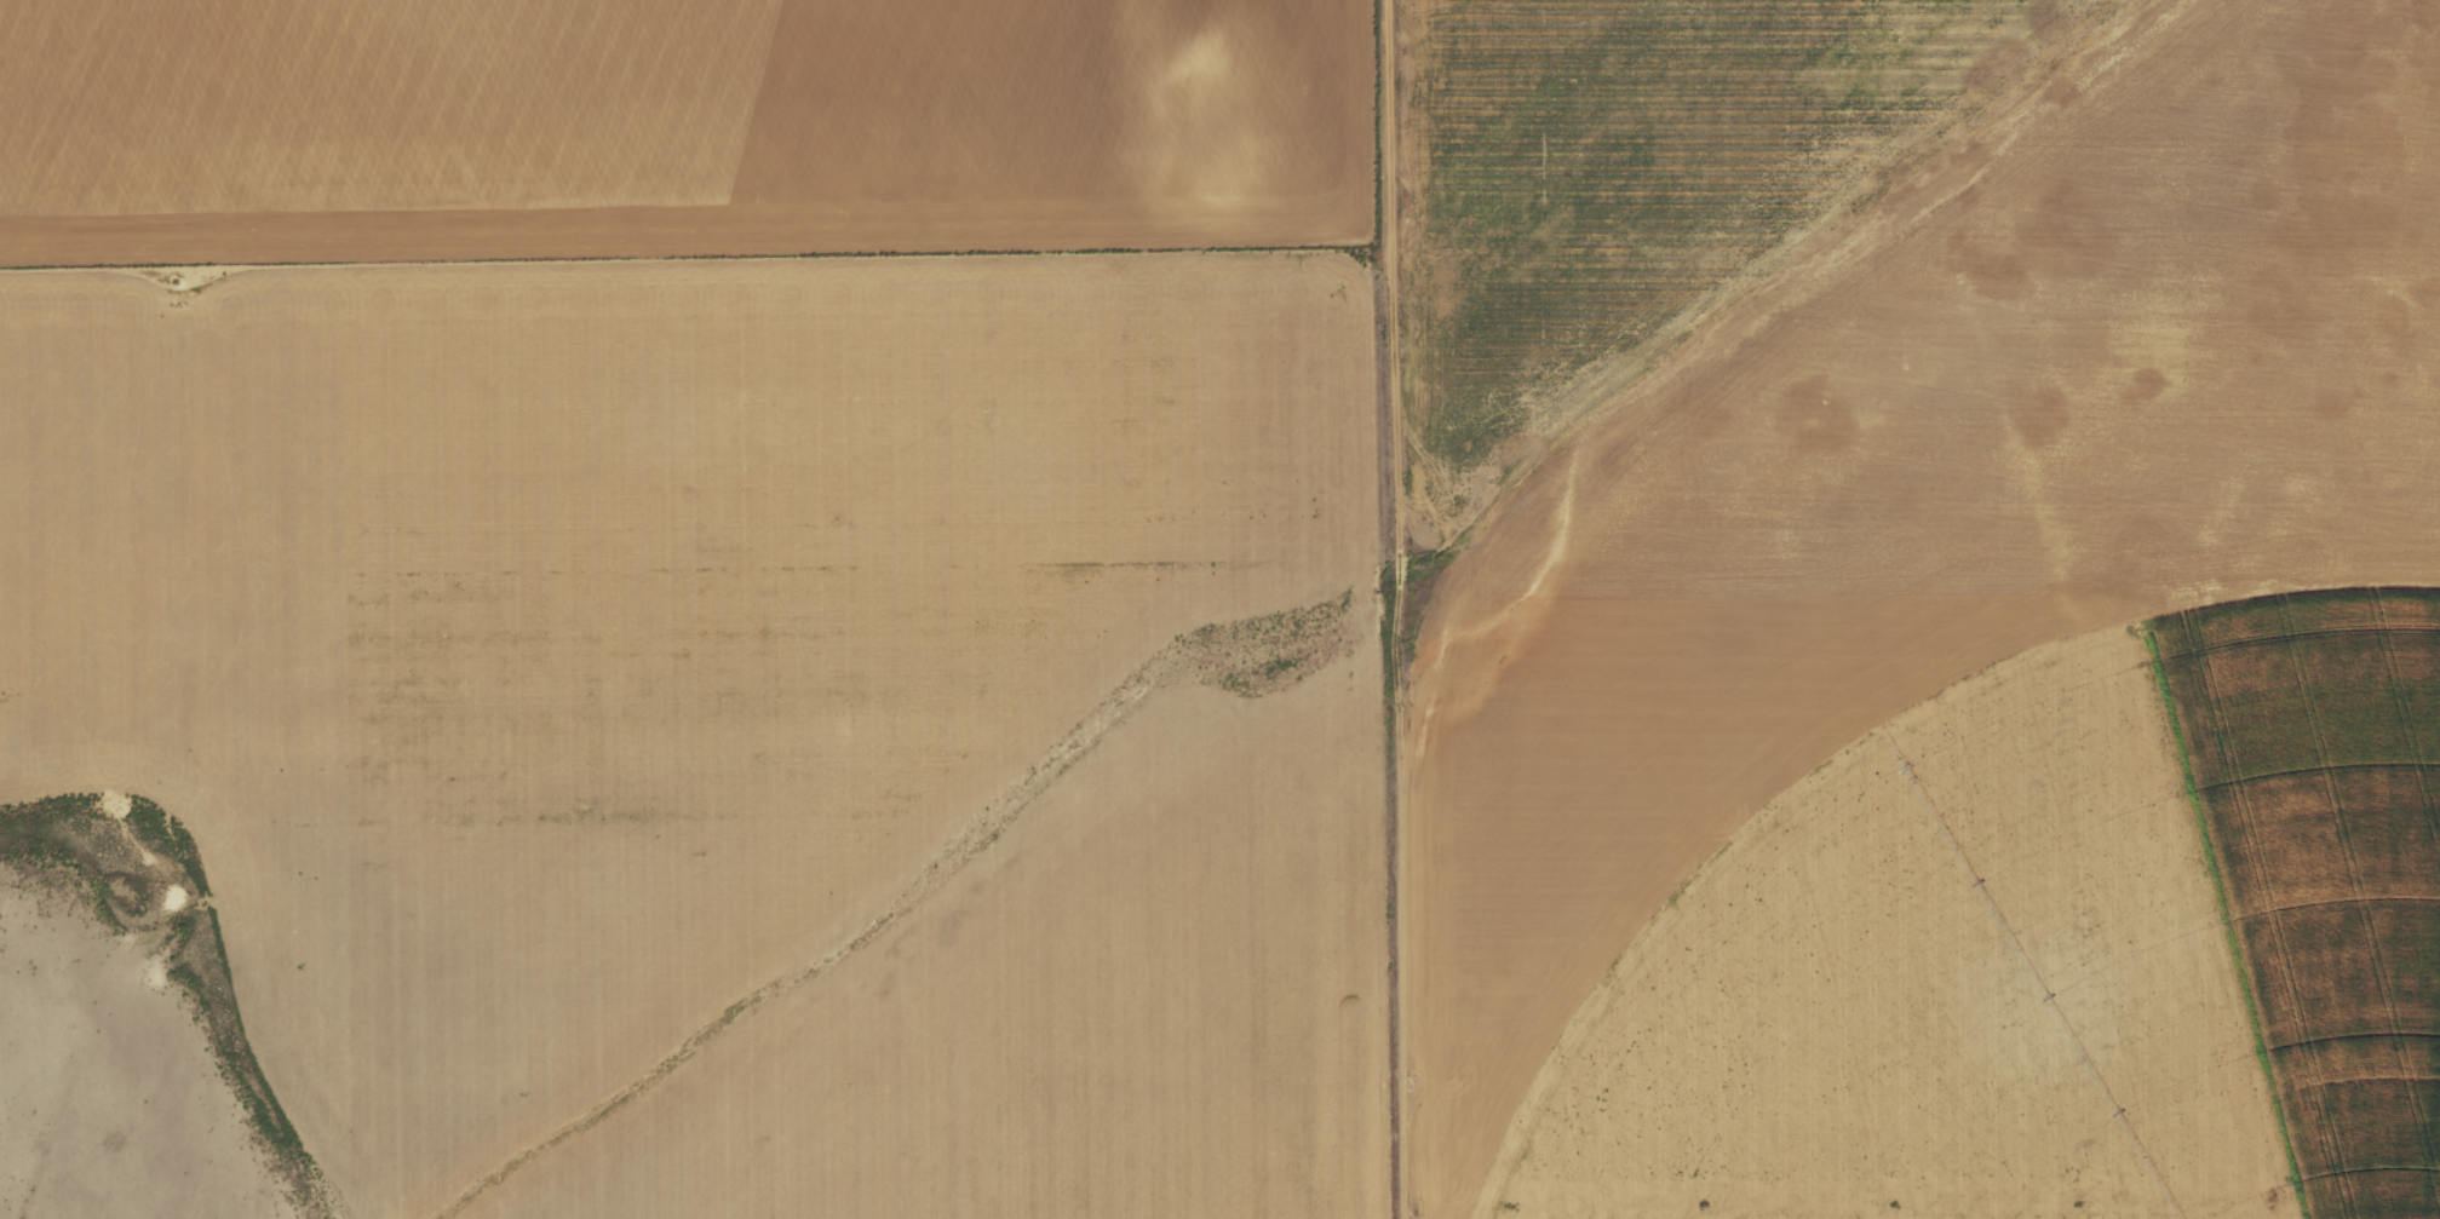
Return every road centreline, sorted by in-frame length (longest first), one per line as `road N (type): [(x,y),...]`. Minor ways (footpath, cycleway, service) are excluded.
road 1 (residential): [(1390,1218),(1387,0)]
road 2 (residential): [(2439,707),(1391,558)]

